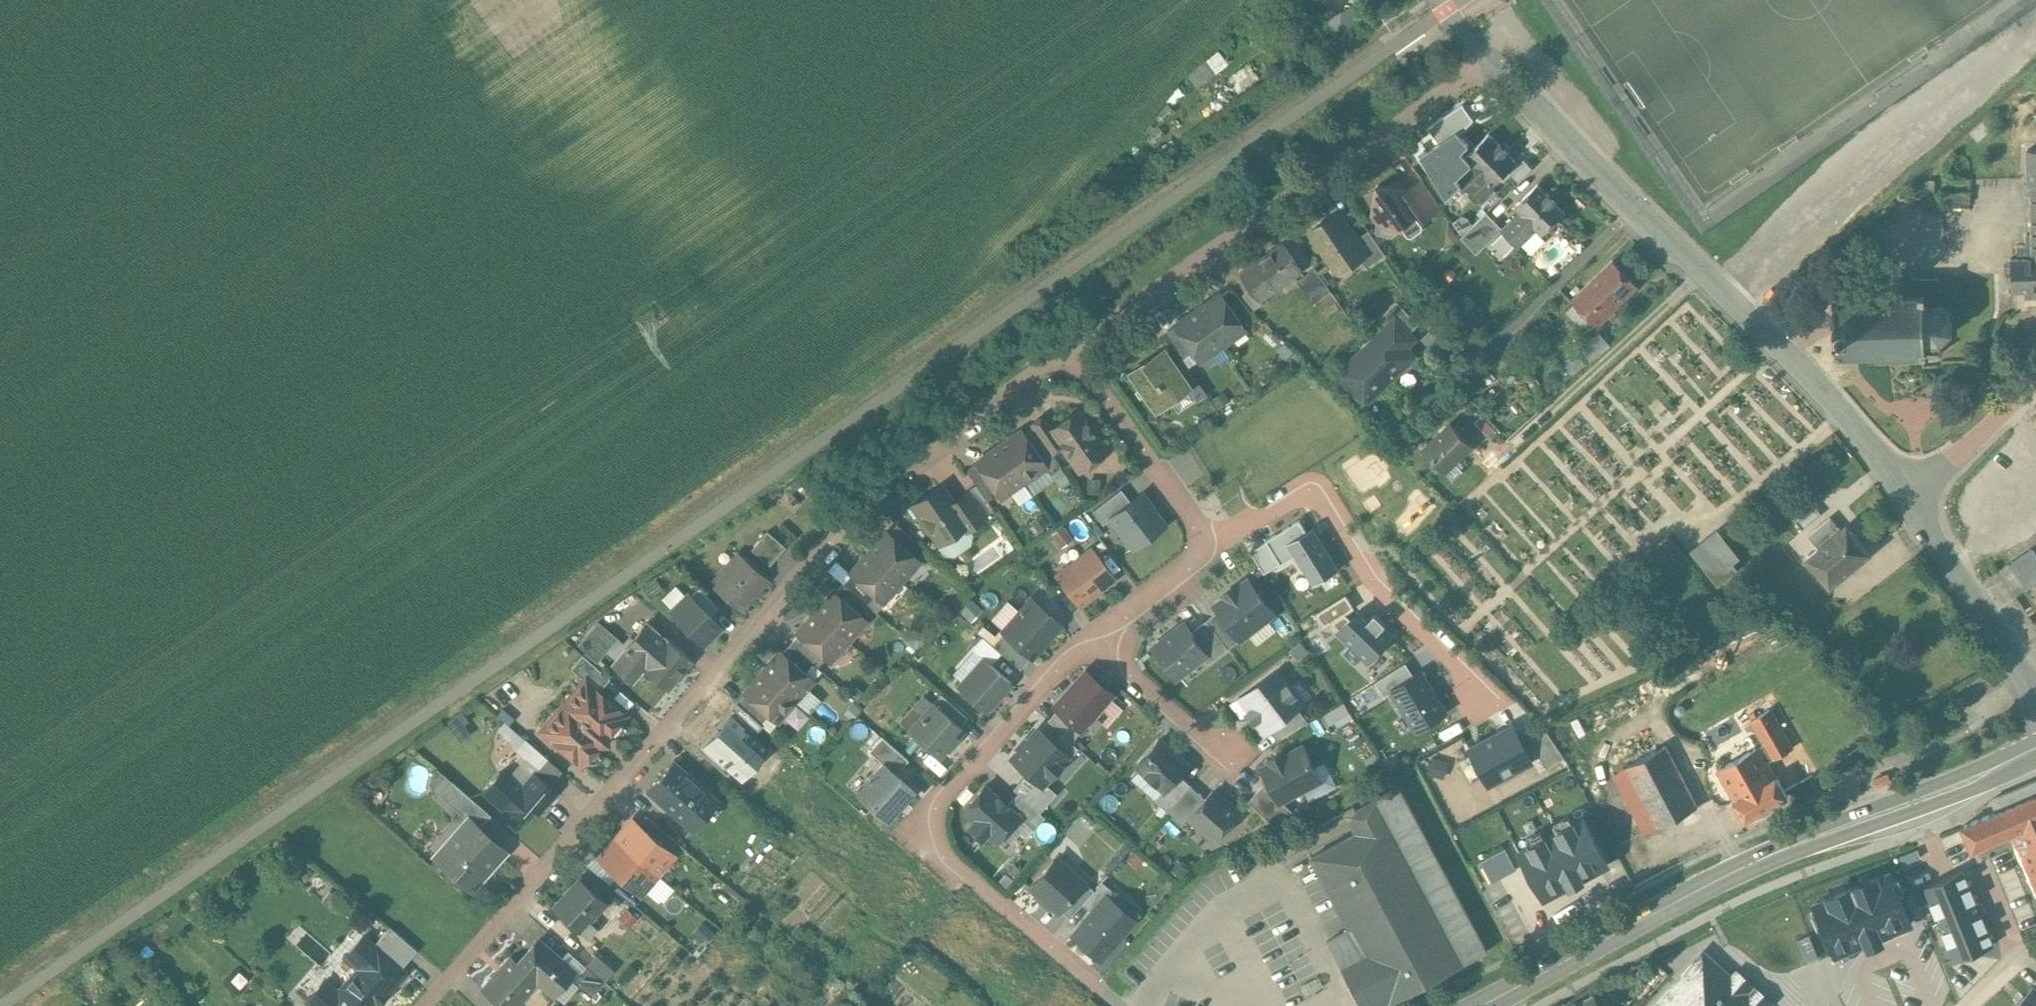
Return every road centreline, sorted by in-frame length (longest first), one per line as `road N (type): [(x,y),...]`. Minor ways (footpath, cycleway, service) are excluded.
road 1 (residential): [(422,1005),(876,490),(1075,351)]
road 2 (primary): [(2035,750),(1745,865),(1482,1005)]
road 3 (residential): [(1498,61),(1904,488)]
road 4 (residential): [(1075,351),(1498,61)]
road 5 (residential): [(1104,989),(935,847),(930,813),(1087,636)]
road 6 (residential): [(1207,544),(1310,501),(1329,515),(1356,565),(1479,697)]
road 7 (residential): [(1904,488),(2035,698)]
road 8 (residential): [(1207,544),(1075,351)]
road 9 (residential): [(1087,636),(1222,751)]
road 10 (residential): [(1904,488),(2035,383)]
road 11 (residential): [(1087,636),(1207,544)]

